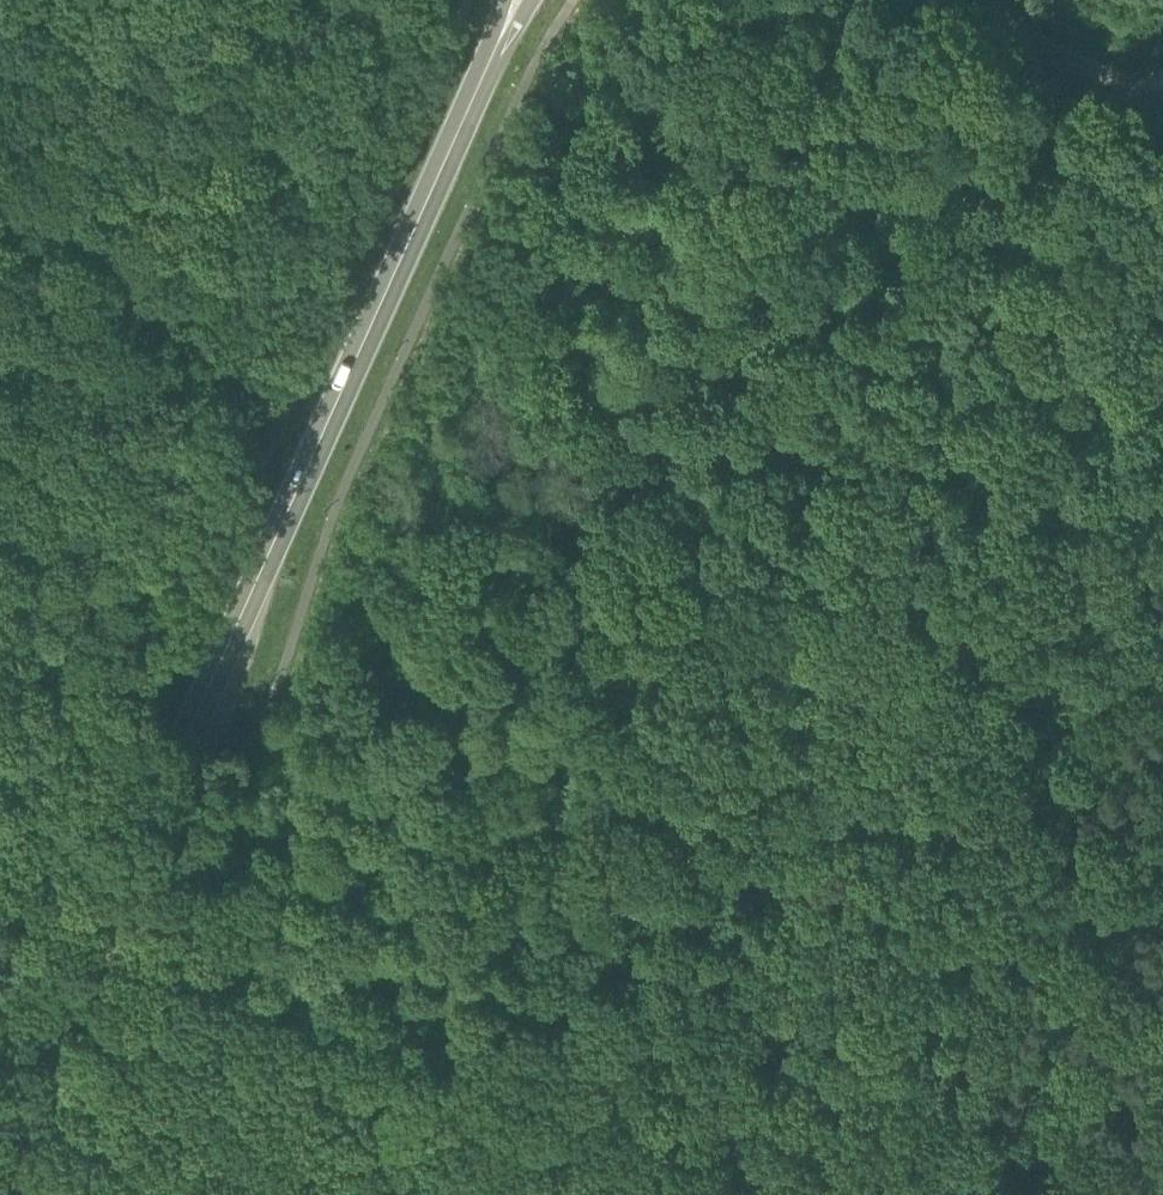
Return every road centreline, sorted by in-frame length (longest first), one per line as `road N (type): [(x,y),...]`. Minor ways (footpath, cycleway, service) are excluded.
road 1 (secondary): [(0,1156),(520,0)]
road 2 (unclassified): [(947,0),(1162,103)]

